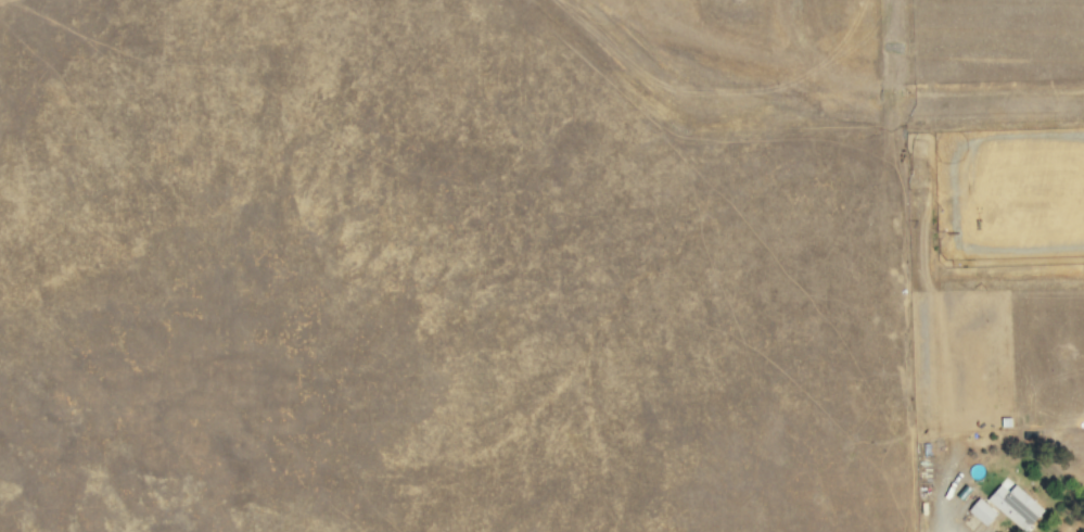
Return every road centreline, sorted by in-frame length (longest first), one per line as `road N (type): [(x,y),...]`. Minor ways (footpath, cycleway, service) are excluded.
road 1 (residential): [(923,335),(930,531)]

